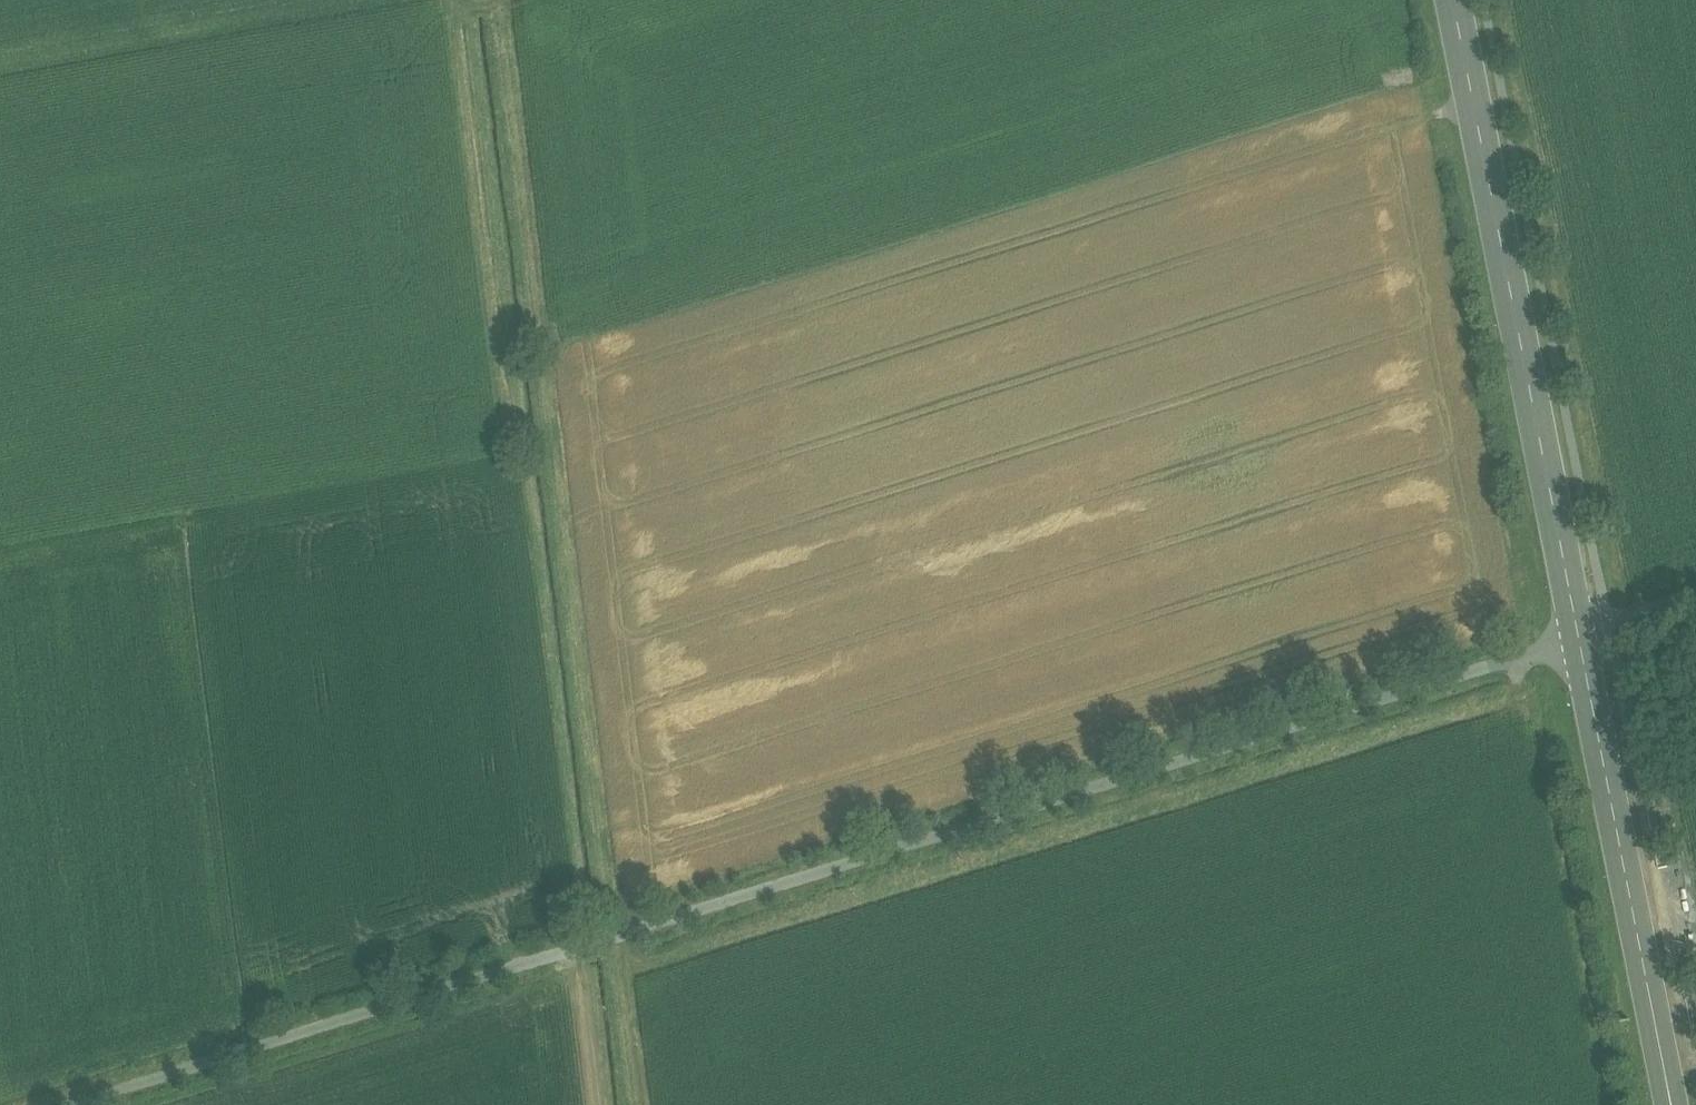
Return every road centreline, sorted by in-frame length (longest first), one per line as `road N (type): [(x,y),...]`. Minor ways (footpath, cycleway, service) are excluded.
road 1 (unclassified): [(1579,644),(93,1104)]
road 2 (secondary): [(1454,0),(1579,644)]
road 3 (secondary): [(1579,644),(1670,1104)]
road 4 (unclassified): [(1695,597),(1579,644)]

